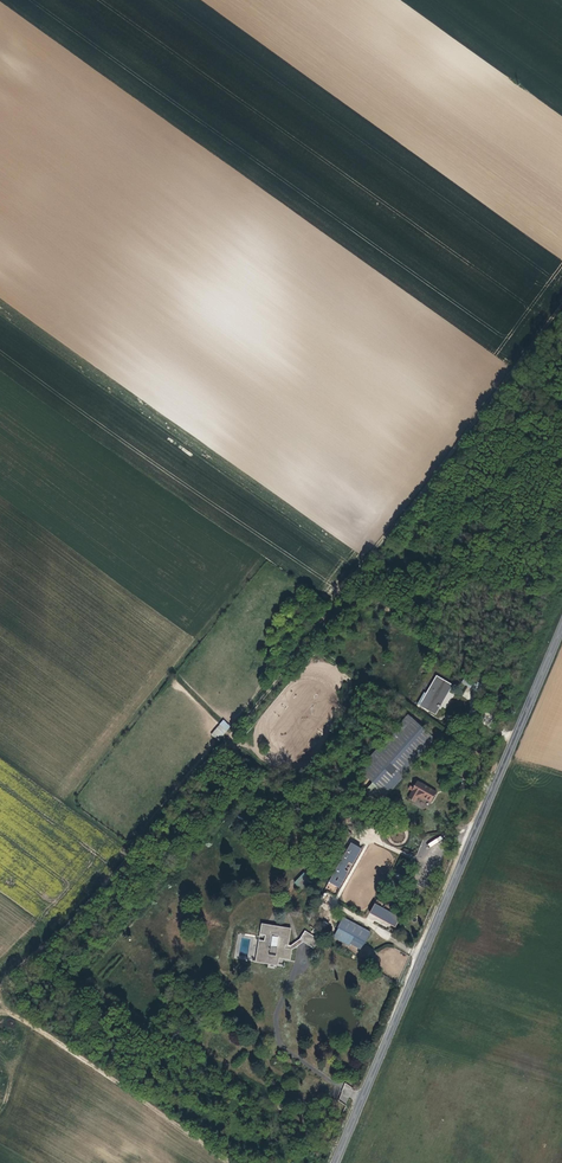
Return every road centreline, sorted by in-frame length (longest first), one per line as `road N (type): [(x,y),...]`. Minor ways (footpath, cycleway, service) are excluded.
road 1 (track): [(0,991),(141,843),(327,618),(561,299)]
road 2 (tertiary): [(561,629),(336,1162)]
road 3 (track): [(0,1012),(13,1014),(233,1162)]

